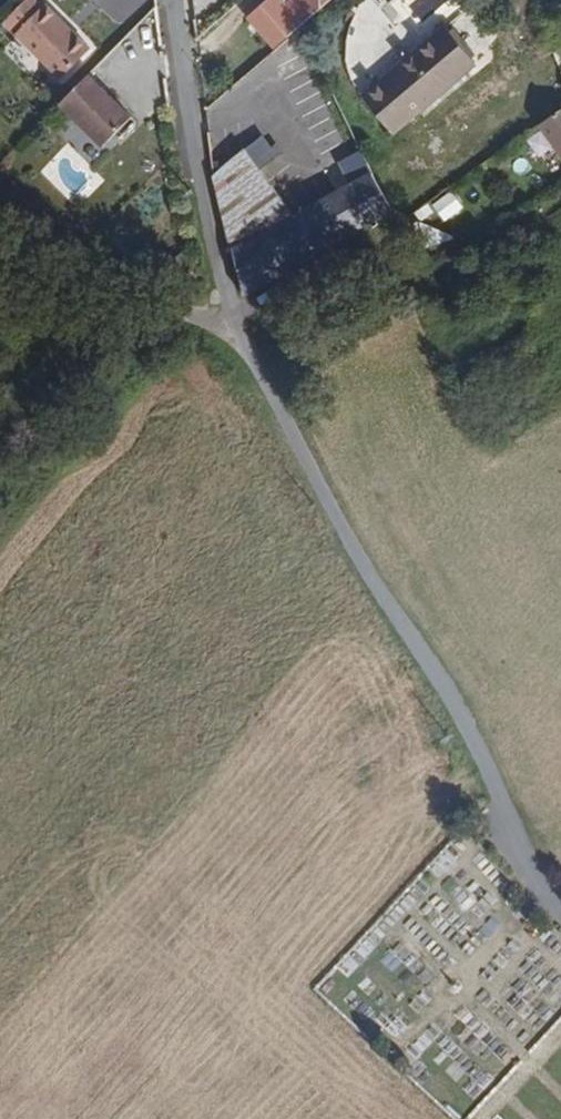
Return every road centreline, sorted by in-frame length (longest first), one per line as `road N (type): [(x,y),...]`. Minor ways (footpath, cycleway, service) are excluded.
road 1 (residential): [(560,903),(529,862),(457,704),(375,578),(256,363),(231,298)]
road 2 (residential): [(231,298),(201,184),(177,0)]
road 3 (residential): [(0,217),(194,275),(231,298)]

